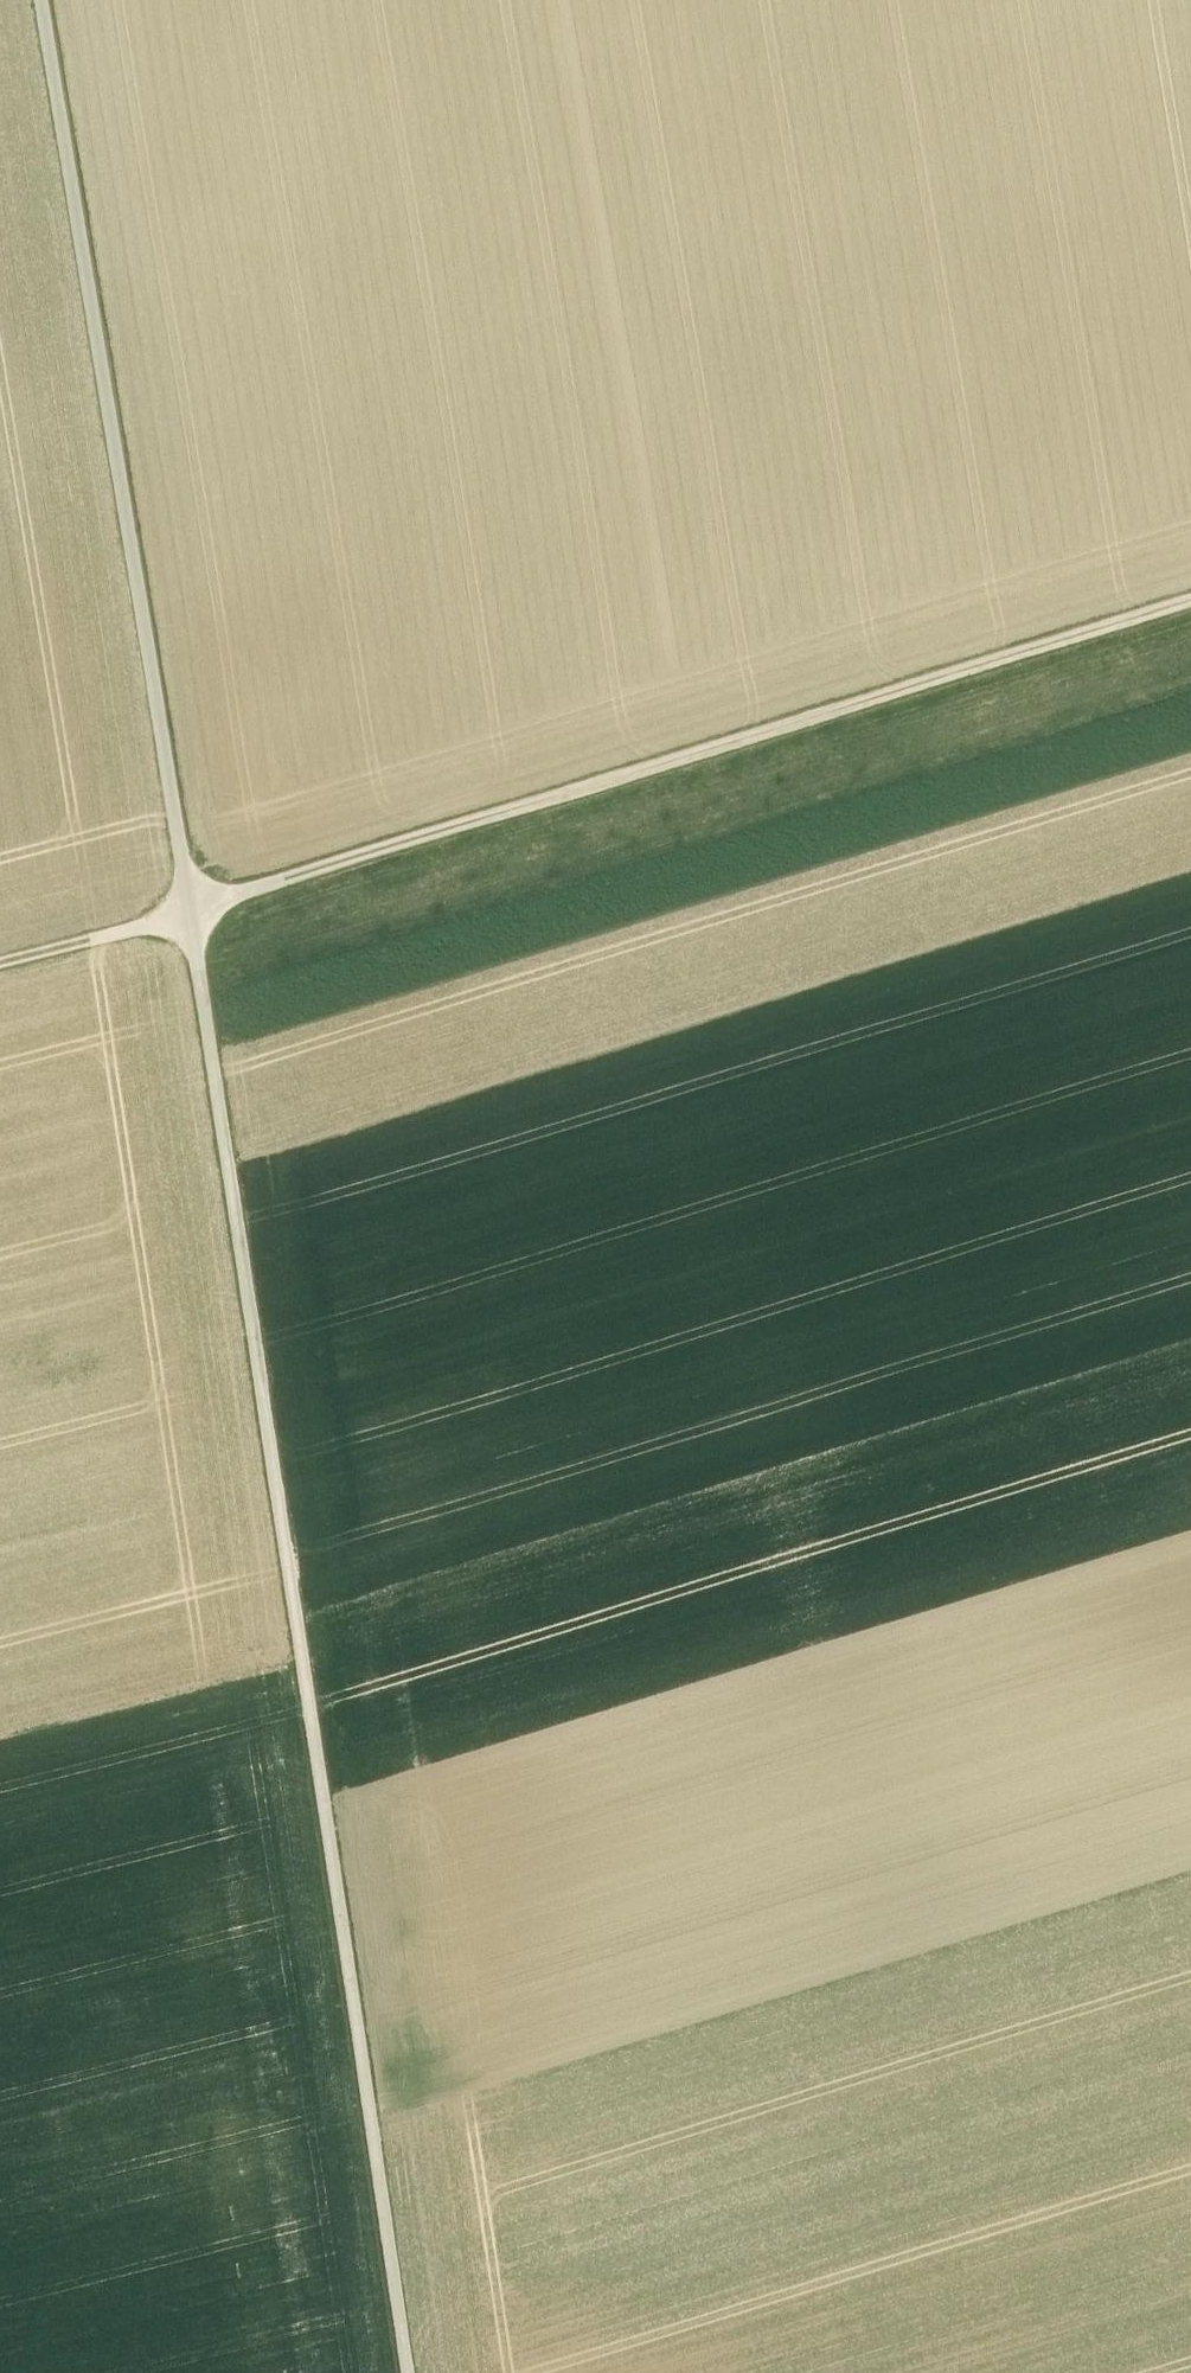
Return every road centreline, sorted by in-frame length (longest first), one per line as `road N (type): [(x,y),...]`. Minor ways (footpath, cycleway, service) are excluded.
road 1 (track): [(205,925),(422,2372)]
road 2 (track): [(1190,620),(205,925)]
road 3 (track): [(51,0),(205,925)]
road 4 (track): [(205,925),(142,926),(0,963)]

